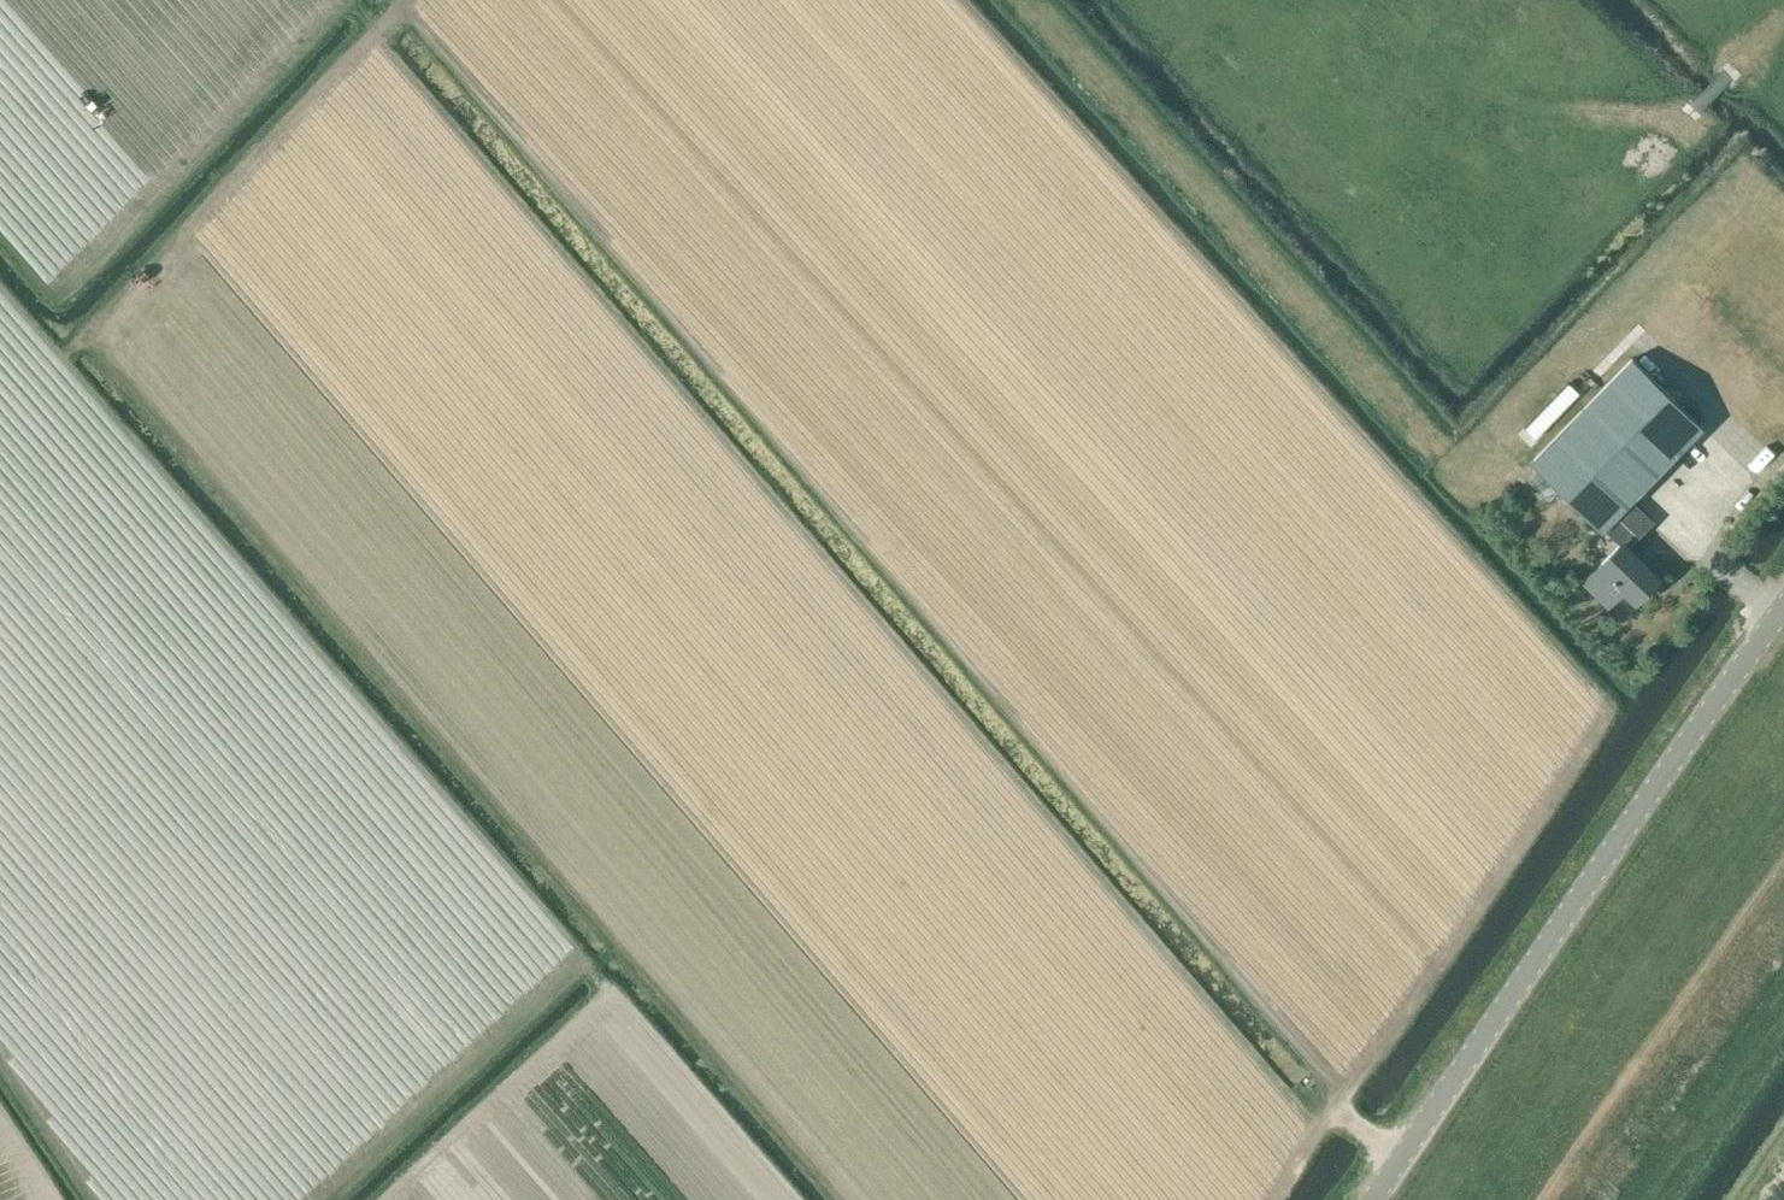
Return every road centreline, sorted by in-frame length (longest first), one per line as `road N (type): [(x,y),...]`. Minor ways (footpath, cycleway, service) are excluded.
road 1 (unclassified): [(1366,1199),(1669,759),(1783,612)]

